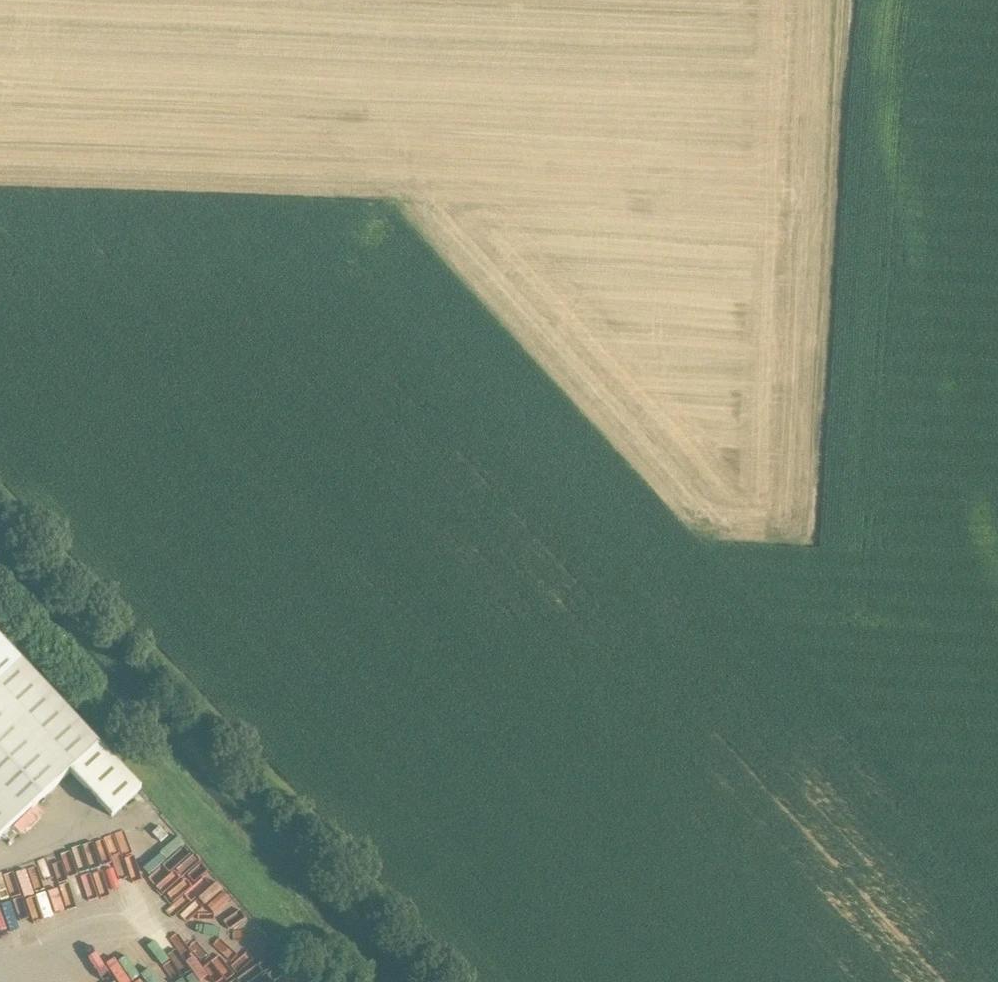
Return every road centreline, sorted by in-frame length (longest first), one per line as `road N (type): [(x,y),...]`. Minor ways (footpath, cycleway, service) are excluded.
road 1 (track): [(818,555),(849,0)]

